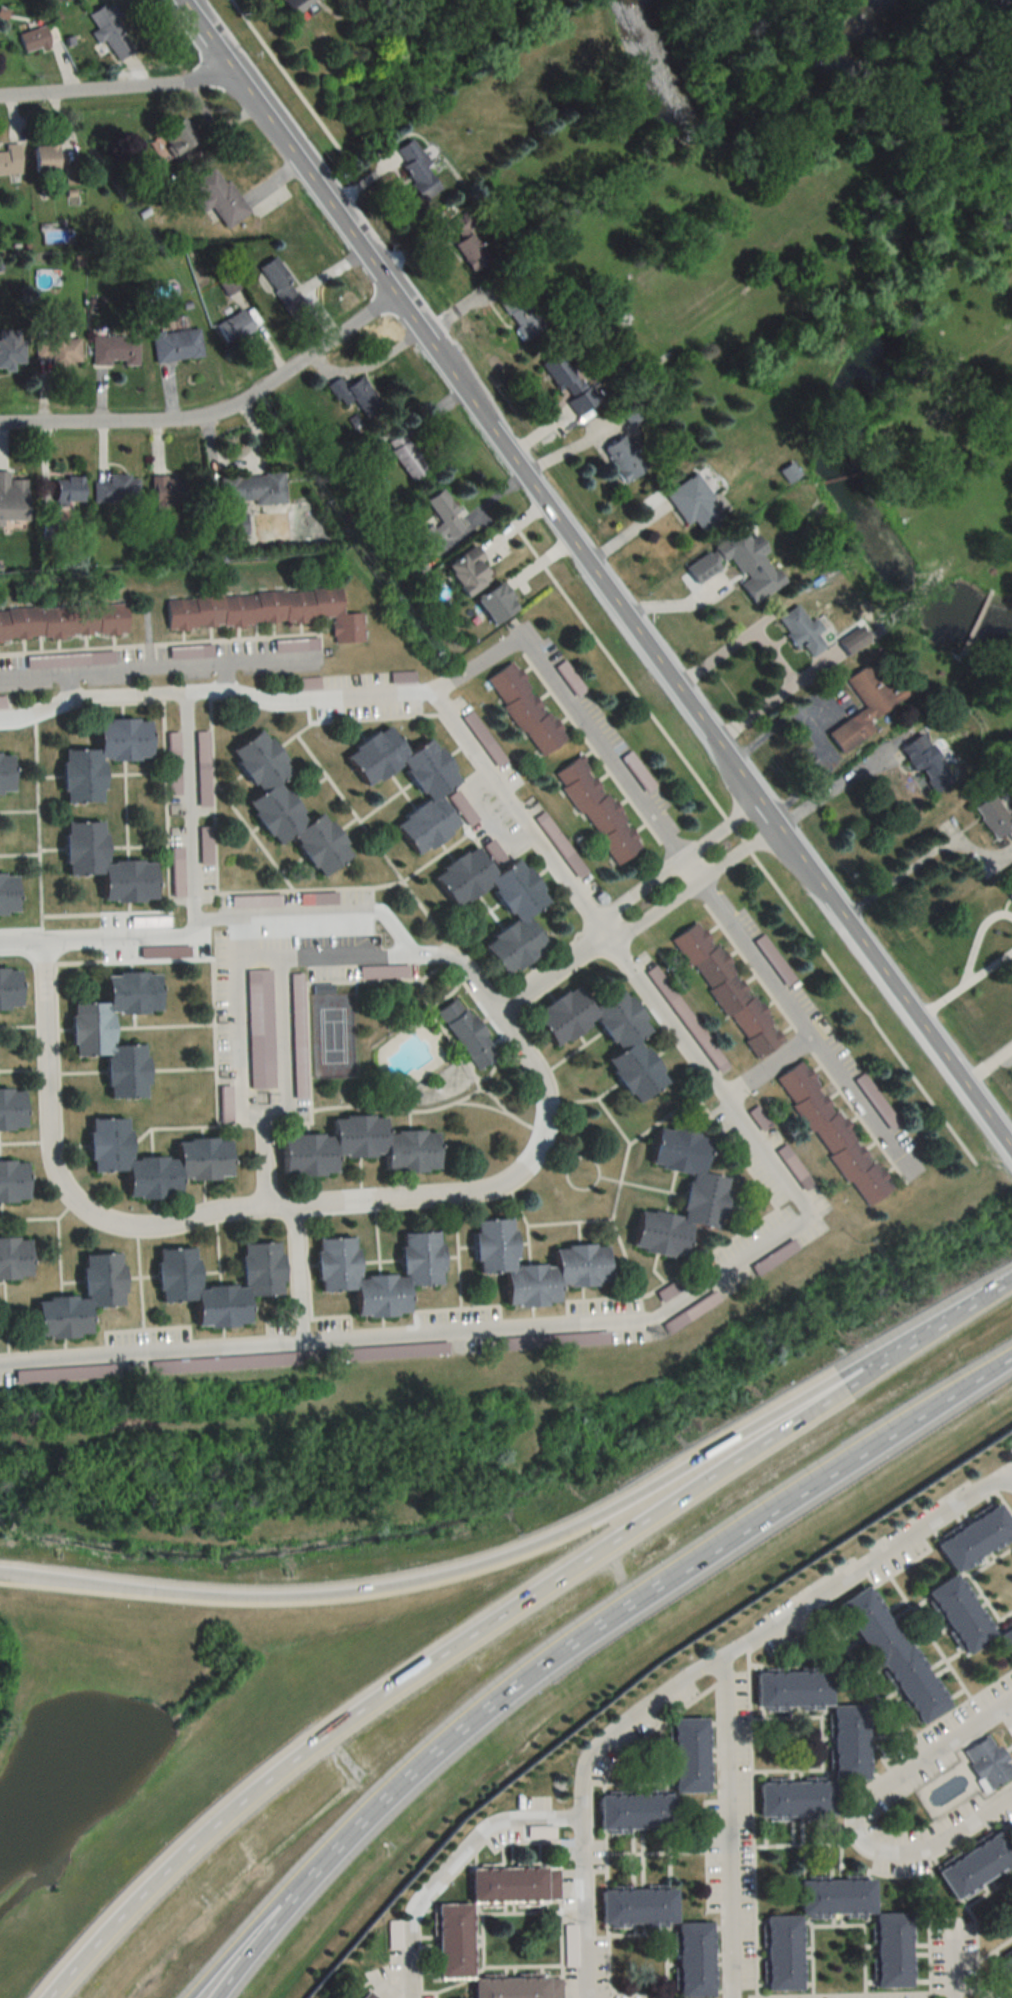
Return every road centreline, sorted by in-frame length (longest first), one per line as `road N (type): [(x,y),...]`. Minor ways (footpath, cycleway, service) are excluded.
road 1 (residential): [(0,1367),(636,1326),(793,1232),(803,1213),(433,703),(210,694),(71,703),(0,722)]
road 2 (residential): [(48,939),(199,936),(221,949),(282,957),(439,949),(477,984),(543,1079),(551,1128),(538,1162),(521,1176),(469,1190),(267,1203),(173,1222),(92,1215),(67,1191),(52,1154),(48,939)]
road 3 (tertiary): [(776,825),(177,0)]
road 4 (motorway): [(286,1905),(413,1774),(545,1664),(1011,1353)]
road 5 (motorway): [(844,1385),(354,1710),(227,1808)]
road 6 (motorway): [(844,1385),(600,1512),(476,1564),(304,1594),(152,1590)]
road 7 (residential): [(1011,1488),(985,1488),(604,1741),(586,1762),(579,1826)]
road 8 (residential): [(0,421),(217,412),(395,291)]
road 9 (tertiary): [(1011,1150),(776,825)]
road 10 (residential): [(1011,1703),(870,1797),(857,1832),(864,1844),(891,1853),(918,1851),(1011,1793)]
road 11 (residential): [(697,880),(917,1178)]
road 12 (residential): [(731,1997),(726,1655)]
road 13 (residential): [(579,1826),(496,1824),(467,1846),(413,1912),(411,1997)]
road 14 (residential): [(682,860),(523,641)]
road 15 (residential): [(267,1203),(263,1118),(241,1114),(236,951)]
road 16 (motorway): [(227,1808),(40,1997)]
road 17 (residential): [(187,695),(199,936)]
road 18 (residential): [(0,99),(240,85)]
road 19 (residential): [(66,705),(64,674),(227,658),(230,696)]
road 20 (residential): [(759,802),(614,907),(602,934)]
road 21 (residential): [(602,934),(627,931),(776,825)]
road 22 (motorway): [(1011,1276),(844,1385)]
road 23 (residential): [(586,1997),(579,1826)]
road 24 (motorway): [(152,1590),(0,1572)]
road 25 (residential): [(301,1345),(294,1205)]
road 26 (motorway): [(193,1997),(286,1905)]
road 27 (residential): [(602,934),(493,1005)]

